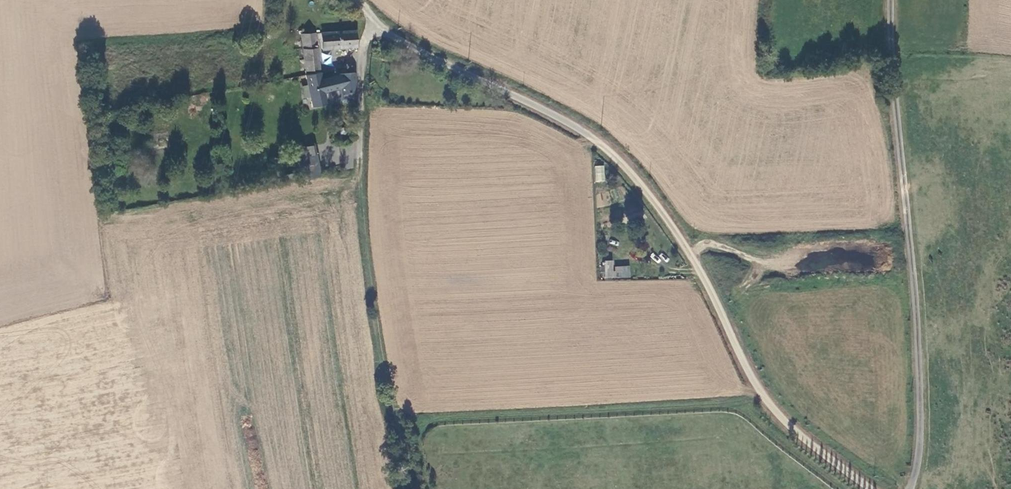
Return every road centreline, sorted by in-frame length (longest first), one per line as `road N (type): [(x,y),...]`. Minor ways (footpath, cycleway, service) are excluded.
road 1 (unclassified): [(375,23),(595,140),(626,167),(705,277),(759,390),(799,436),(870,488)]
road 2 (unclassified): [(909,488),(920,441),(915,298),(891,0)]
road 3 (track): [(414,488),(371,308),(361,150)]

